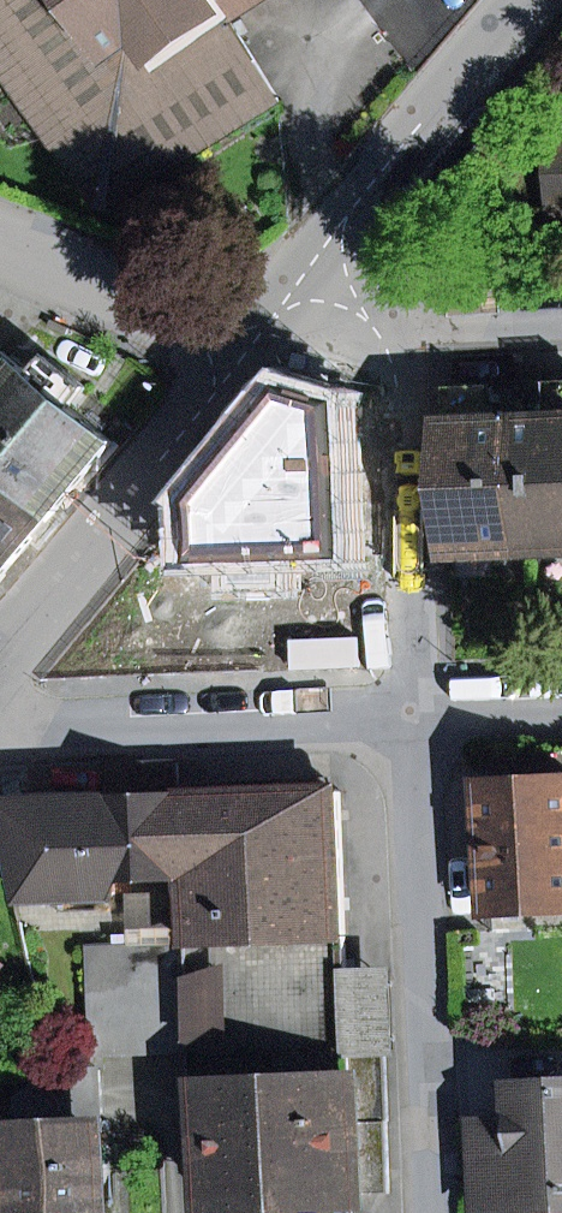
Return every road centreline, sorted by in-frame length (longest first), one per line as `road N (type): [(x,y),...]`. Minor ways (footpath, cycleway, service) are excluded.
road 1 (residential): [(412,701),(433,1212)]
road 2 (residential): [(0,647),(262,319)]
road 3 (residential): [(262,319),(534,0)]
road 4 (residential): [(0,718),(412,701)]
road 5 (residential): [(397,315),(412,701)]
road 6 (residential): [(262,319),(47,261),(0,240)]
road 7 (residential): [(397,315),(561,309)]
road 8 (residential): [(412,701),(561,695)]
road 9 (residential): [(262,319),(397,315)]

